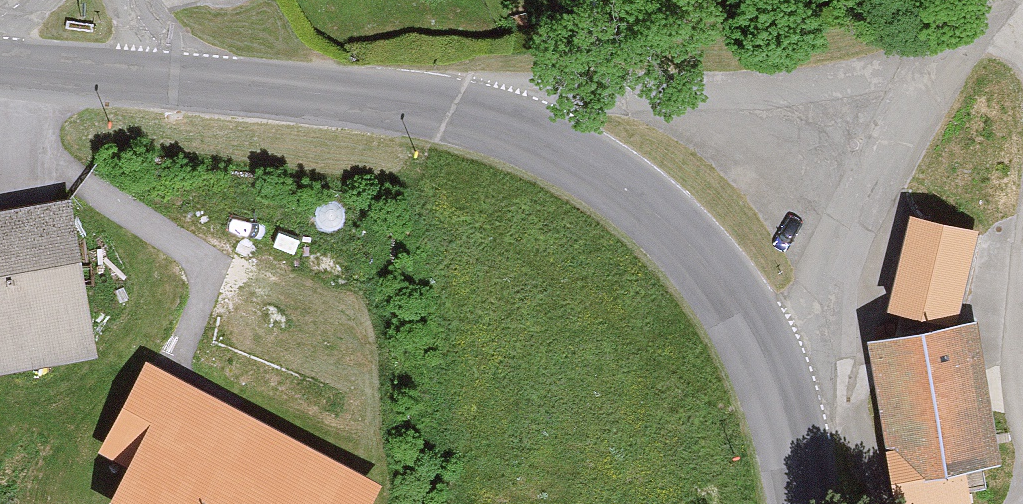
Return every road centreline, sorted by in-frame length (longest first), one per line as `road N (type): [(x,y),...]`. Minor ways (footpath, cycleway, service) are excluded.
road 1 (unclassified): [(312,87),(578,98),(934,96)]
road 2 (tertiary): [(312,87),(528,139),(609,176),(699,246),(750,312),(777,377)]
road 3 (unclassified): [(777,377),(934,96)]
road 4 (tertiary): [(0,70),(180,82)]
road 5 (tertiary): [(180,82),(312,87)]
road 6 (tertiary): [(777,377),(803,503)]

